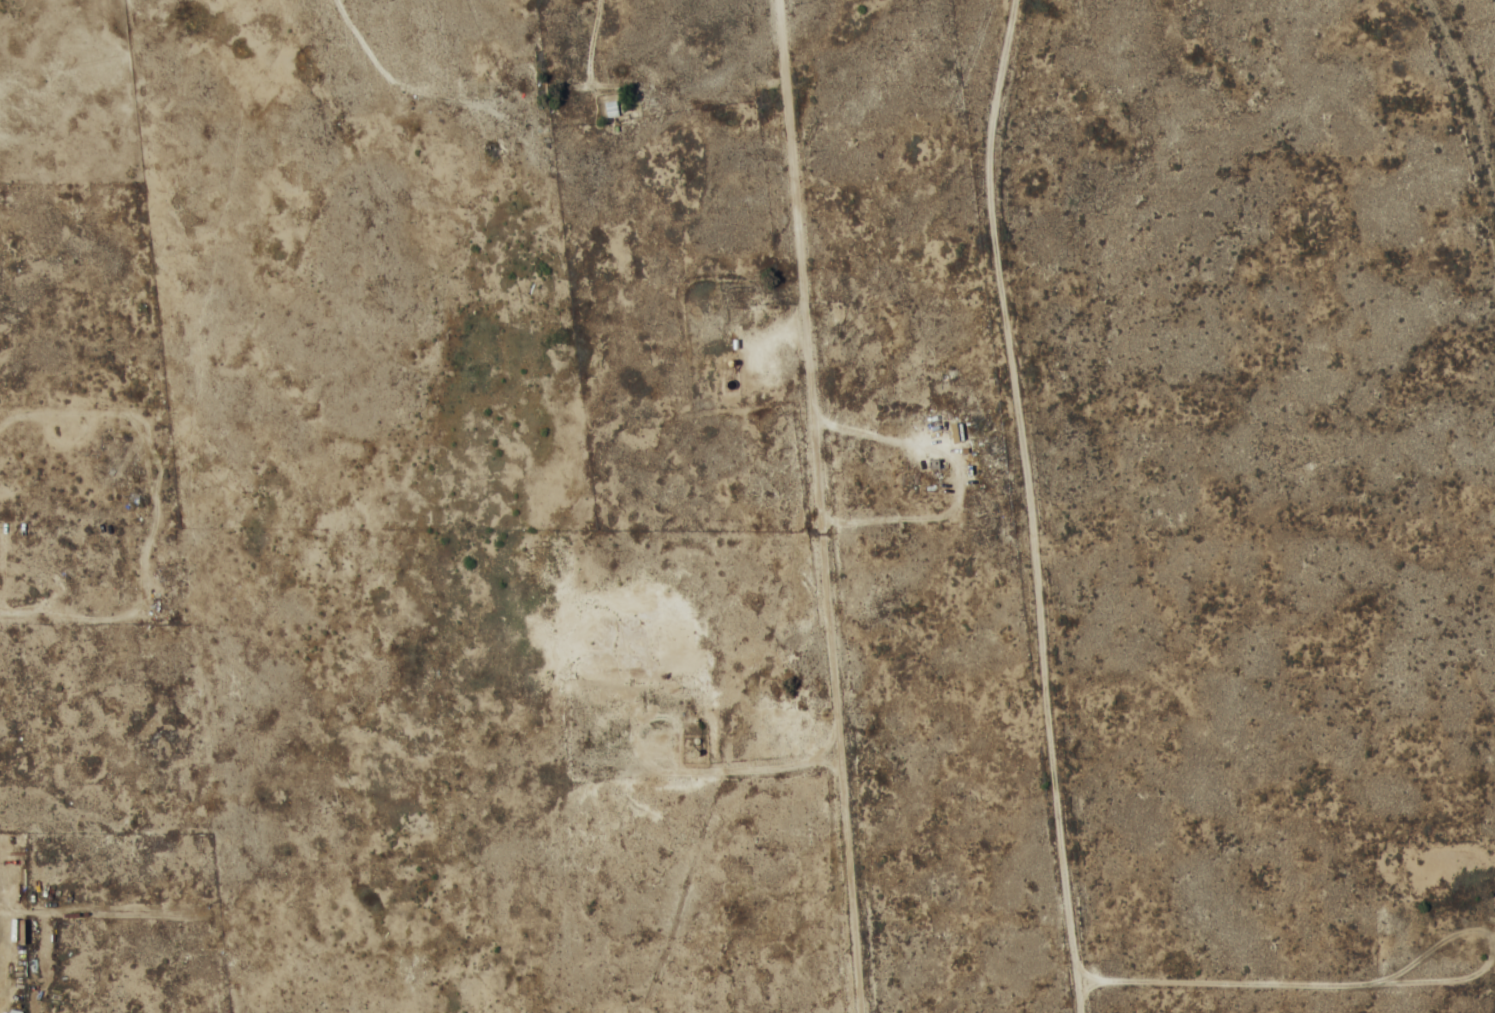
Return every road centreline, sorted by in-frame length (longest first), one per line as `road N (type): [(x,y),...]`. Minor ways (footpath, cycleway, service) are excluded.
road 1 (residential): [(864,1012),(781,0)]

